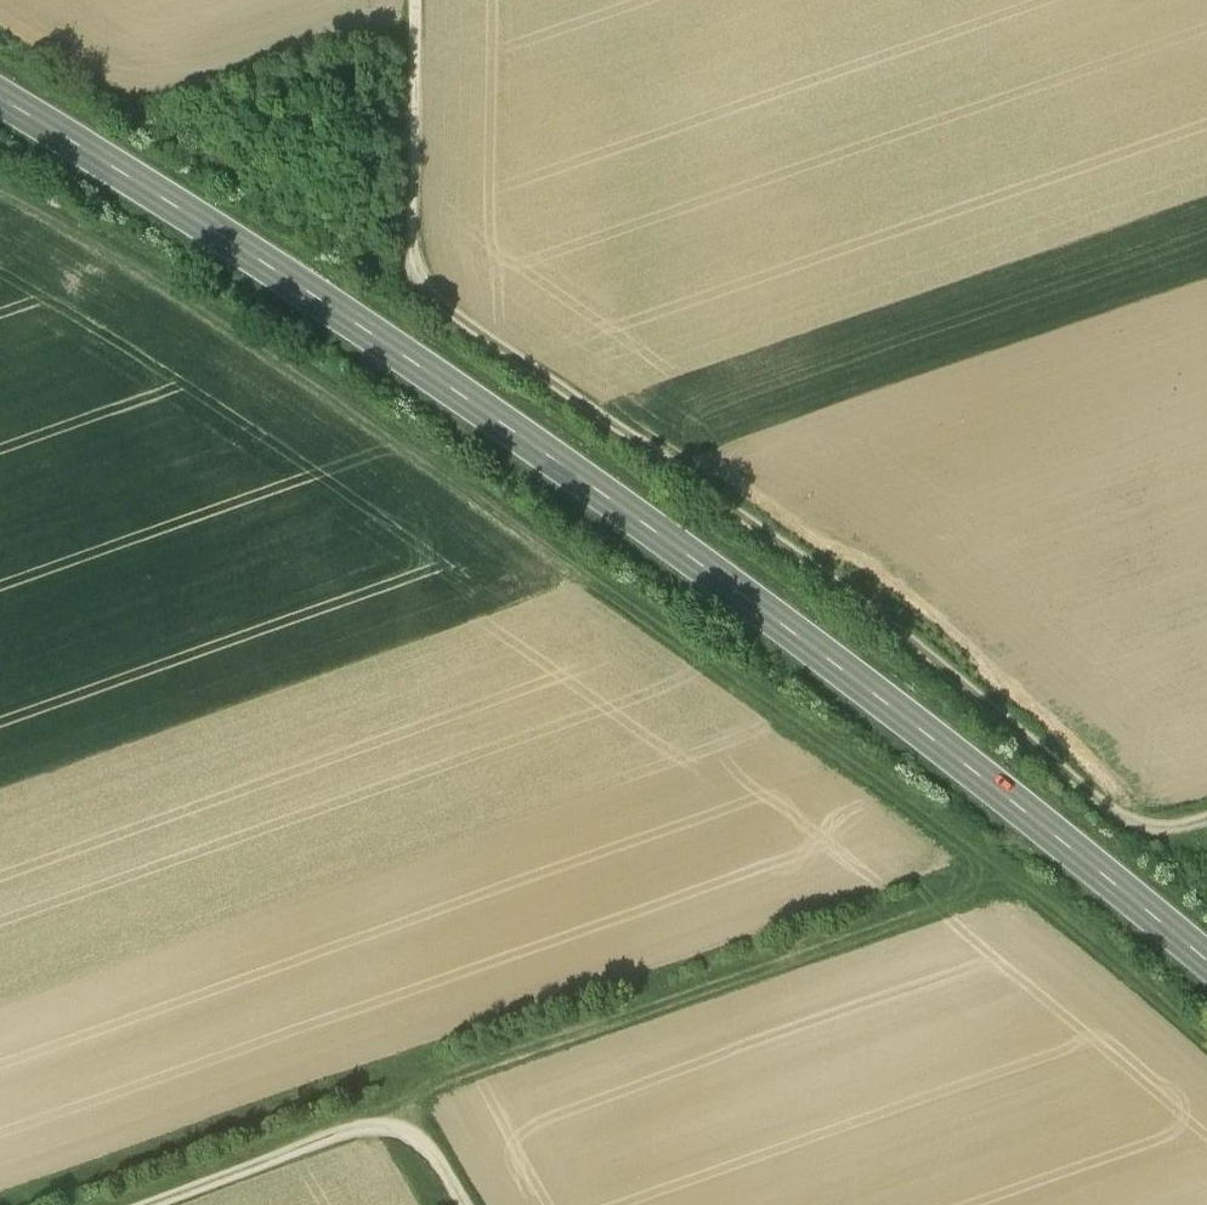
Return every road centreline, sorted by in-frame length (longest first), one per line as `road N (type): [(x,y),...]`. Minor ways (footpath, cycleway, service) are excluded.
road 1 (primary): [(1206,964),(818,654),(571,475),(329,306),(0,100)]
road 2 (track): [(412,0),(408,227),(421,290),(938,666),(1114,816),(1156,830),(1206,820)]
road 3 (track): [(1004,884),(331,395),(0,192)]
road 4 (track): [(1206,1061),(1004,884),(425,1097),(400,1130)]
road 5 (track): [(159,1204),(373,1127),(418,1138),(465,1204)]

